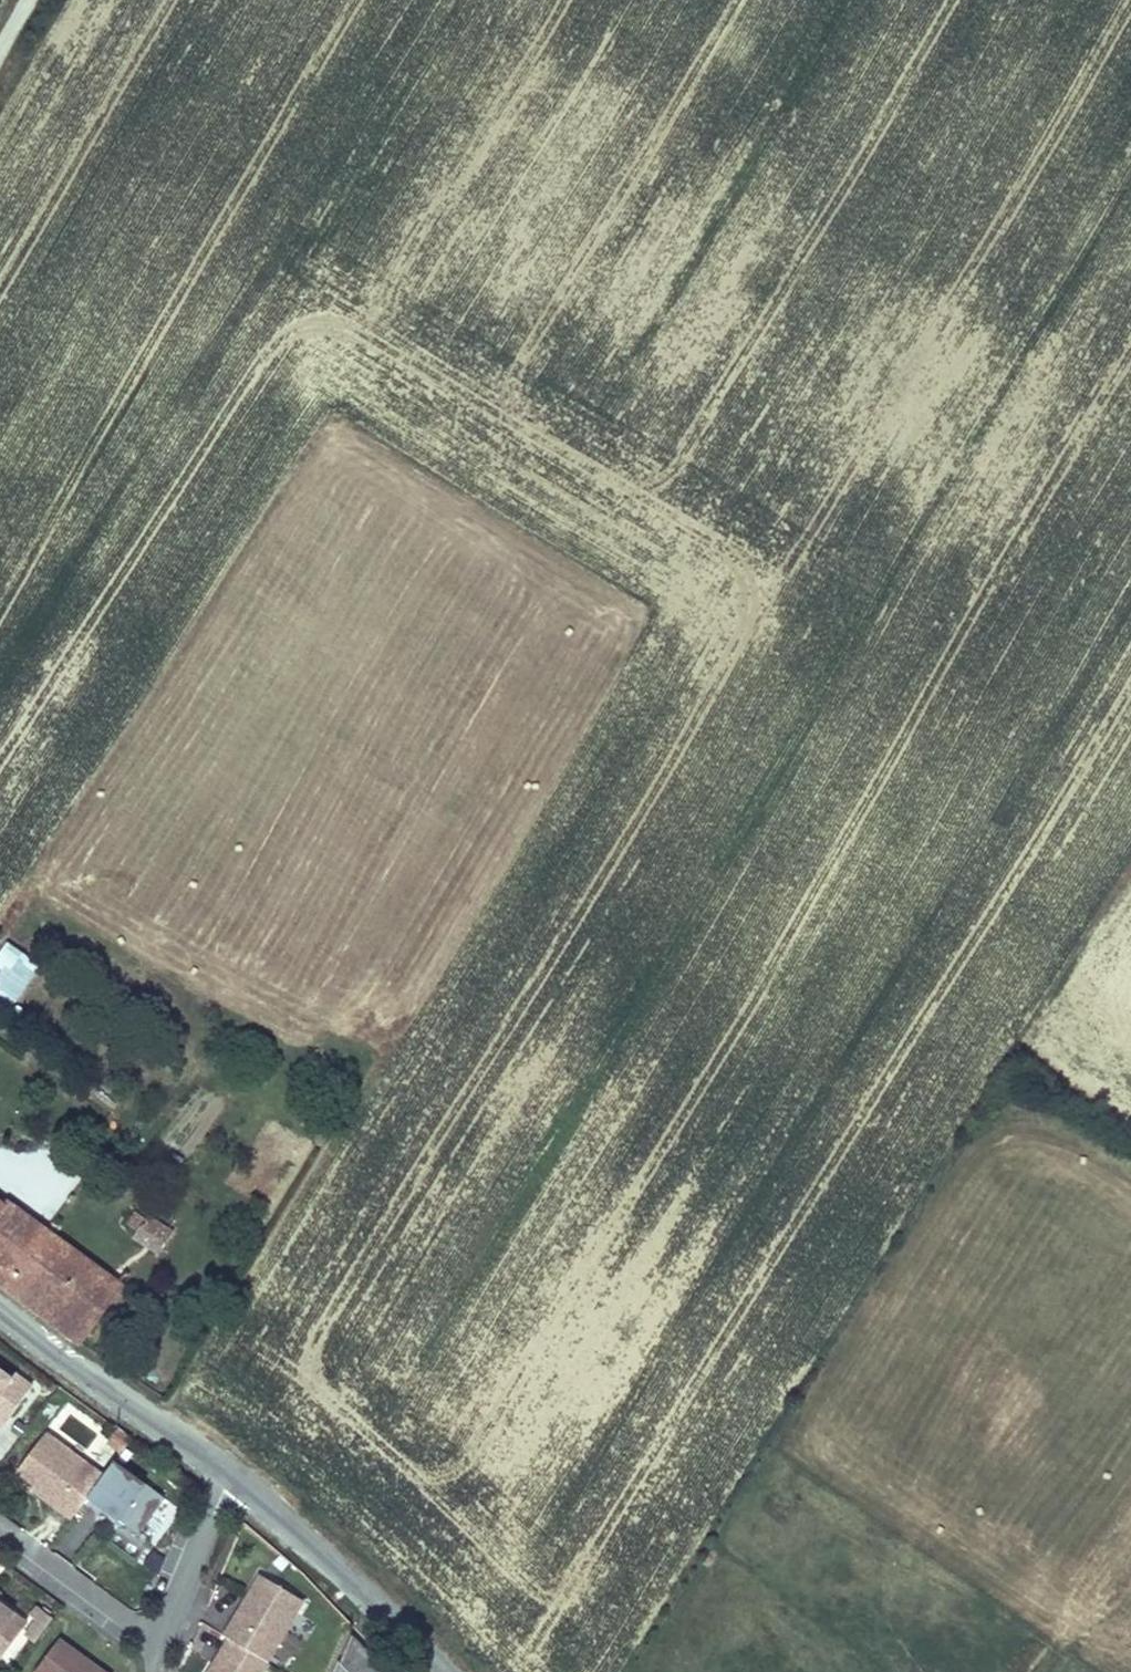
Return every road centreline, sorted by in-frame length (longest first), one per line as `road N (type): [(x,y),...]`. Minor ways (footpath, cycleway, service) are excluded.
road 1 (tertiary): [(232,1478),(0,1311)]
road 2 (tertiary): [(434,1671),(366,1598),(232,1478)]
road 3 (residential): [(157,1643),(0,1523)]
road 4 (residential): [(157,1643),(232,1478)]

